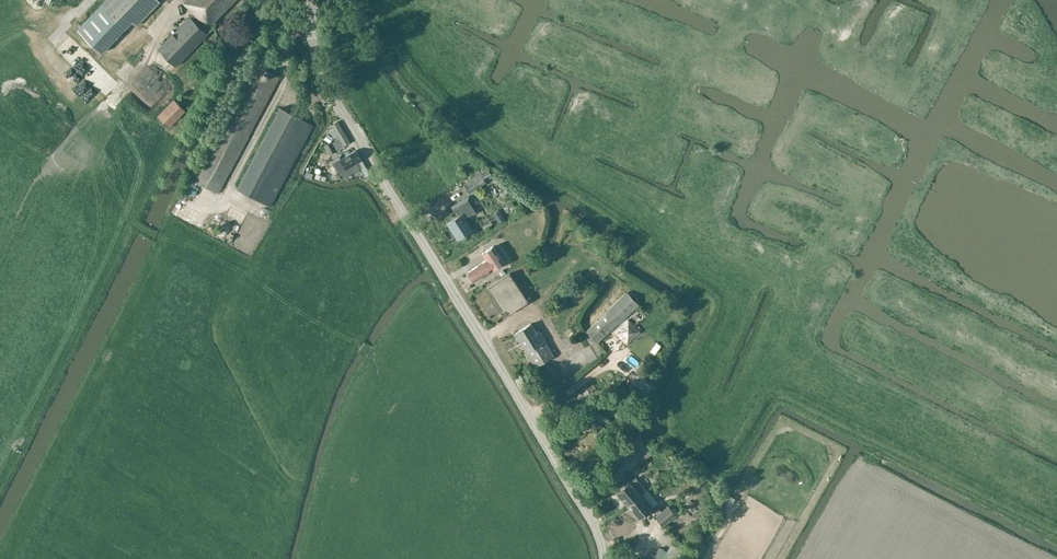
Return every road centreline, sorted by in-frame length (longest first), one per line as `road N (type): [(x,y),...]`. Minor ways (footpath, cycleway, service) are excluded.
road 1 (tertiary): [(603,558),(590,519),(327,88),(311,17)]

